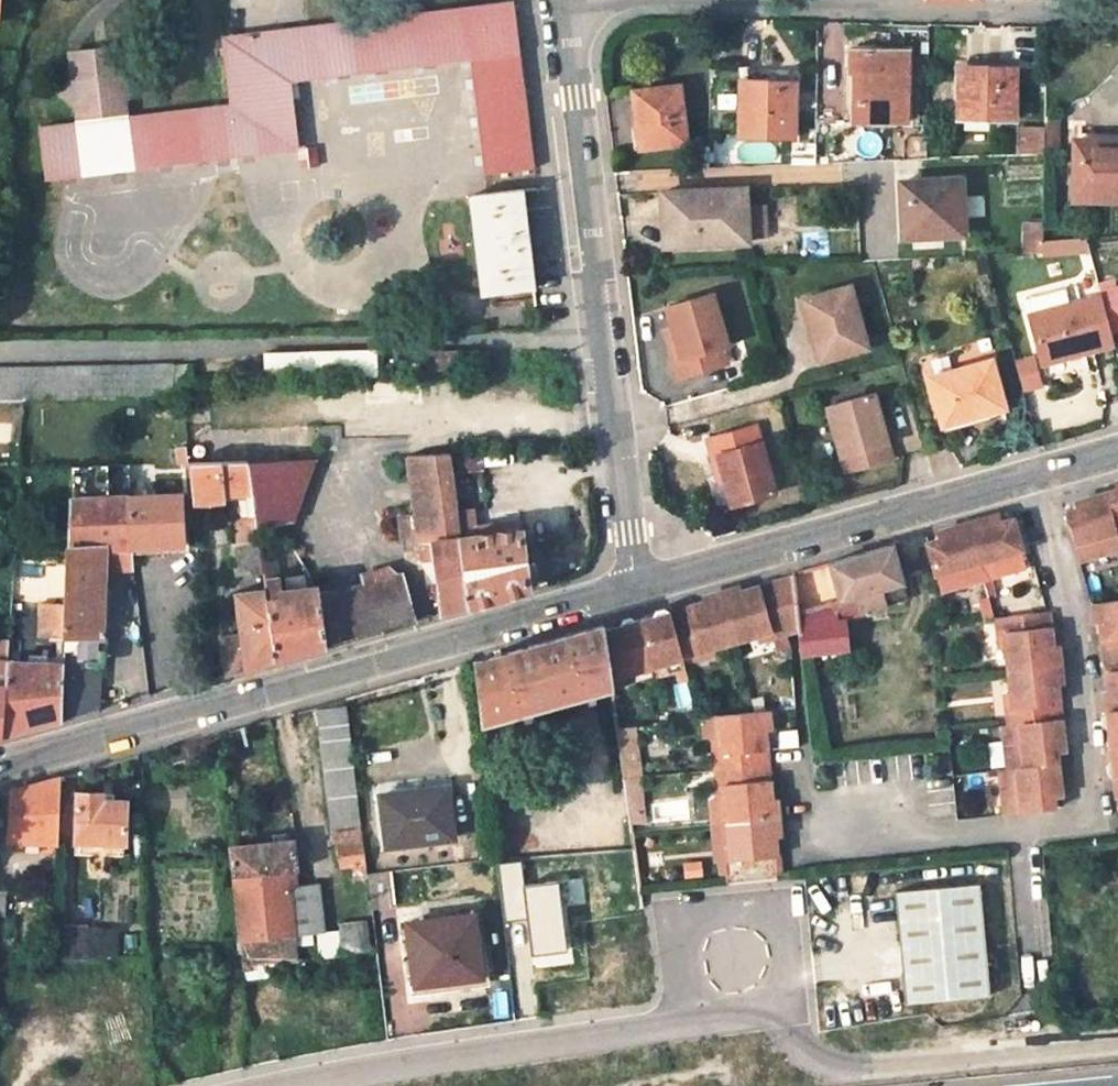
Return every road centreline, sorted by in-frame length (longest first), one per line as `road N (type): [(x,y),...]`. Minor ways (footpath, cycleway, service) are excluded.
road 1 (secondary): [(0,766),(628,592)]
road 2 (residential): [(628,592),(554,0)]
road 3 (secondary): [(628,592),(1117,457)]
road 4 (unclassified): [(693,1021),(301,1085)]
road 5 (unclassified): [(1117,1048),(864,1069),(828,1063),(796,1042),(780,1010)]
road 6 (unclassified): [(780,1010),(780,946),(762,921),(732,912),(703,924),(687,951),(693,1021)]
road 7 (residential): [(886,6),(1117,15)]
road 8 (residential): [(744,0),(886,6)]

